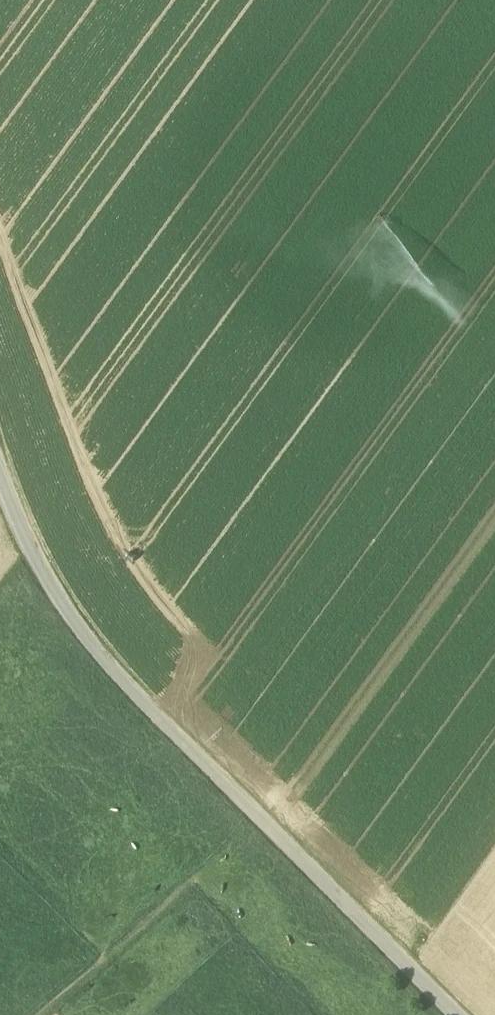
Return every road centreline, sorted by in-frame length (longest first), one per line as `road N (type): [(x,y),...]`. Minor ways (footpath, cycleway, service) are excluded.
road 1 (unclassified): [(0,474),(38,565),(77,630),(457,1014)]

